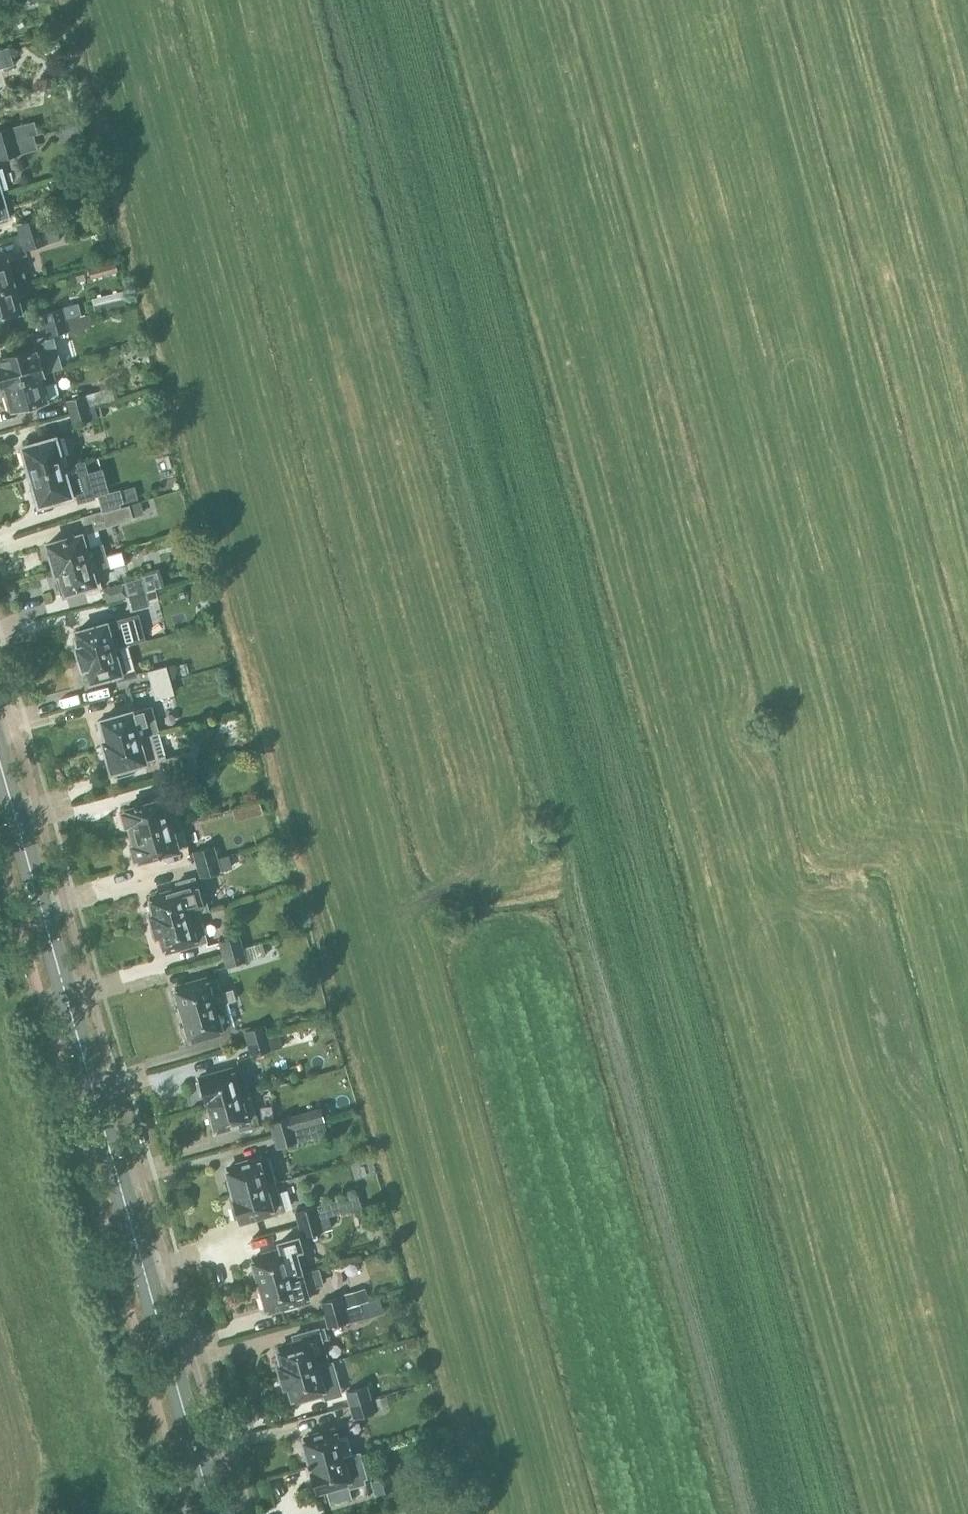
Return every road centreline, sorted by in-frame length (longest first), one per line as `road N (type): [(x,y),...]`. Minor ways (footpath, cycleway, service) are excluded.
road 1 (secondary): [(214,1513),(0,763)]

